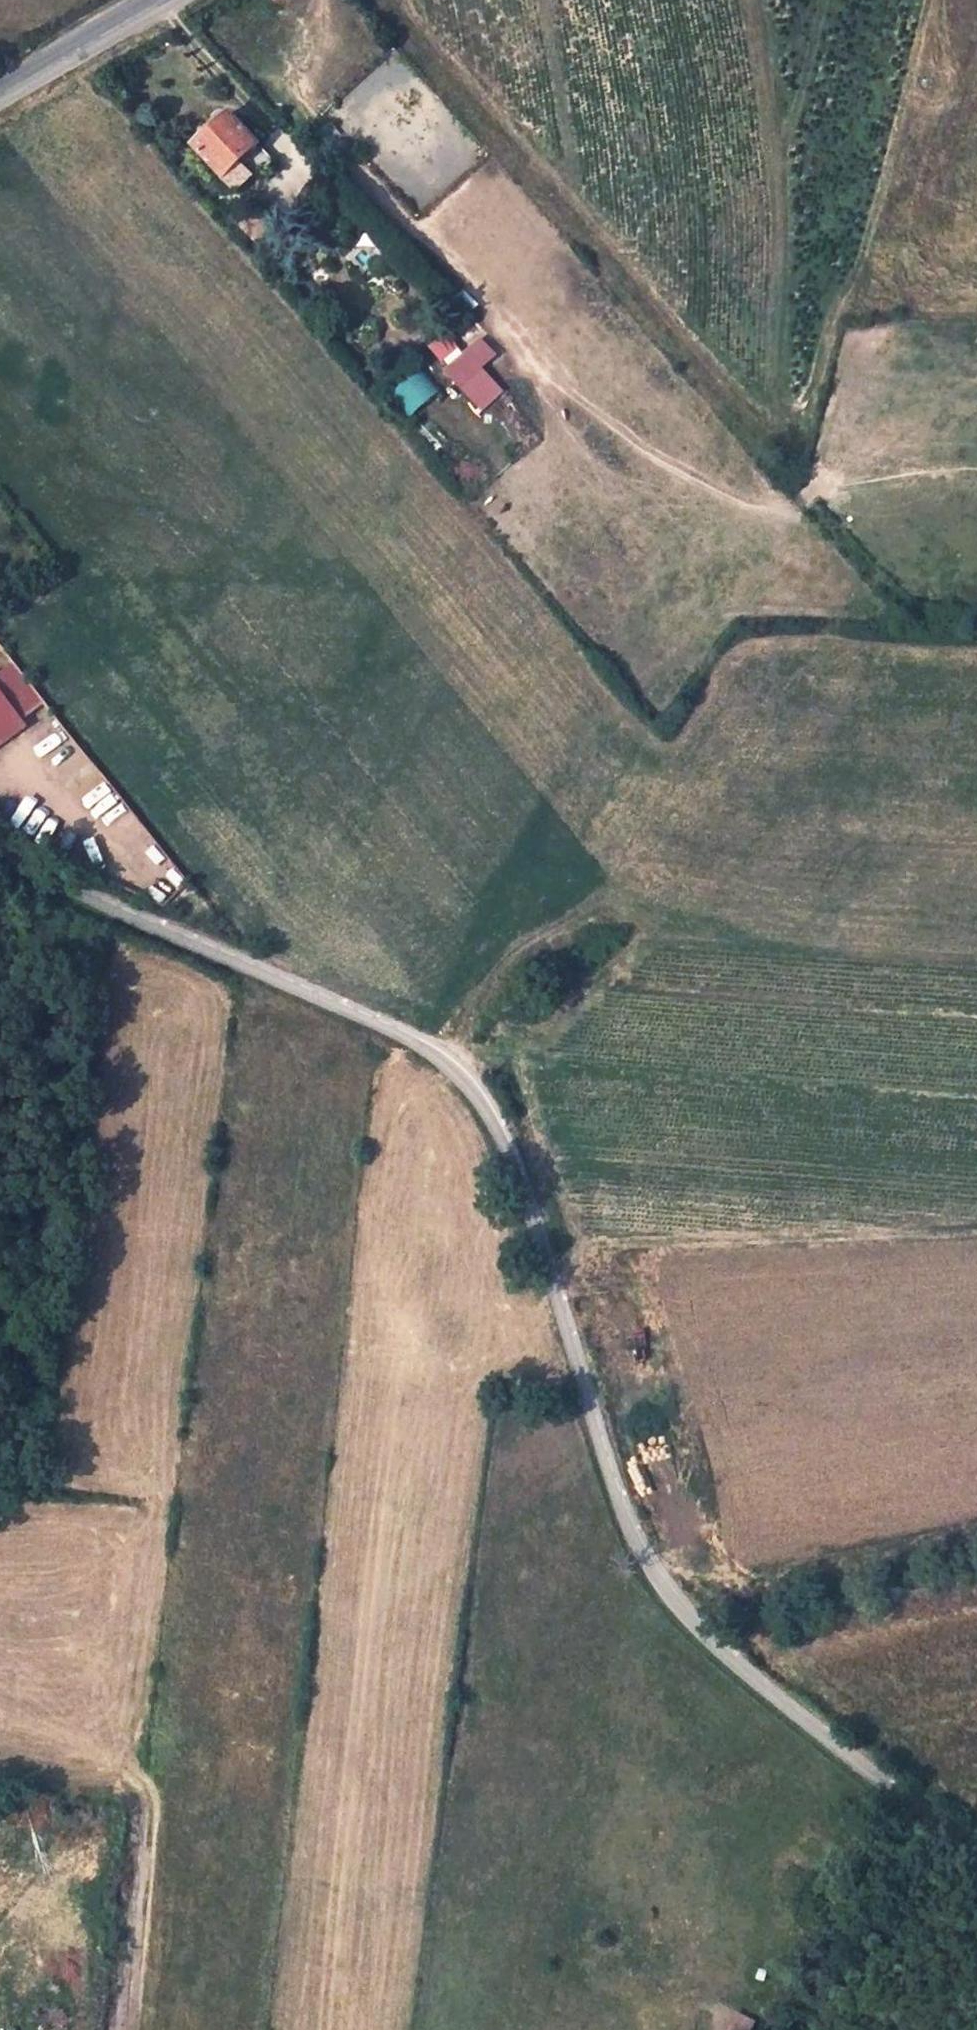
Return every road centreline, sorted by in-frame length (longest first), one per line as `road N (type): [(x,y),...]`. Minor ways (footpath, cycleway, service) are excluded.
road 1 (unclassified): [(0,855),(408,1038),(478,1096),(530,1208),(593,1426),(642,1556),(732,1663),(976,1857)]
road 2 (tertiary): [(0,100),(176,0)]

